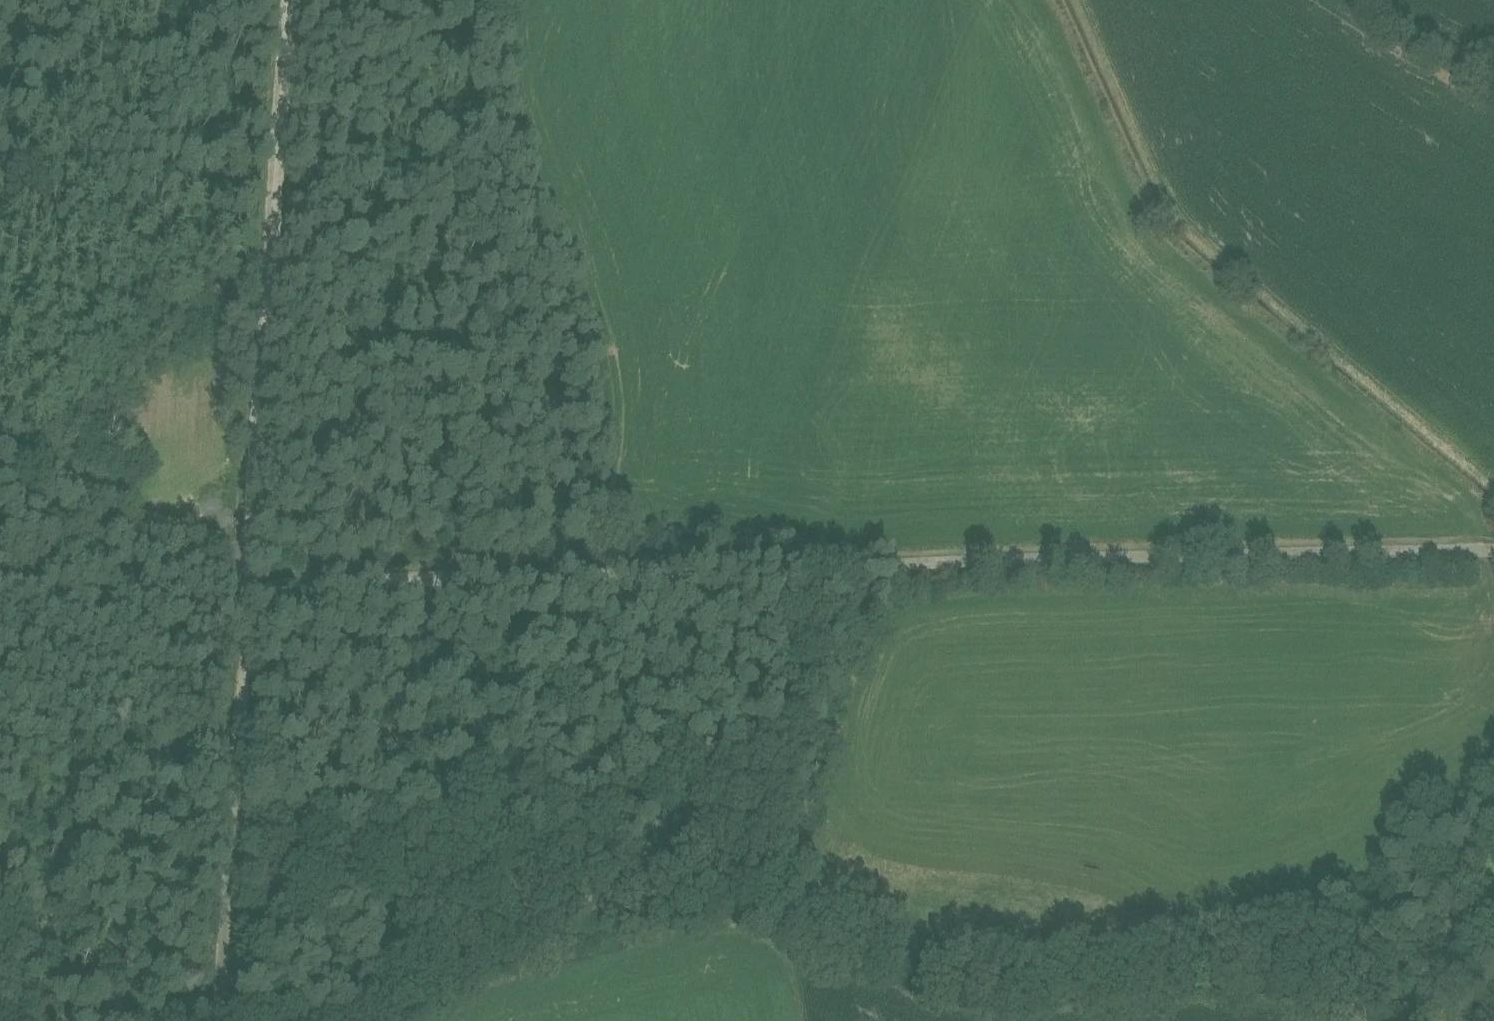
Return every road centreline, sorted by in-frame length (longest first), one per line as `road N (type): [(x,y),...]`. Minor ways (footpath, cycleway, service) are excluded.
road 1 (track): [(255,579),(1493,549)]
road 2 (track): [(255,579),(293,0)]
road 3 (unclassified): [(238,1020),(255,579)]
road 4 (track): [(0,437),(255,579)]

